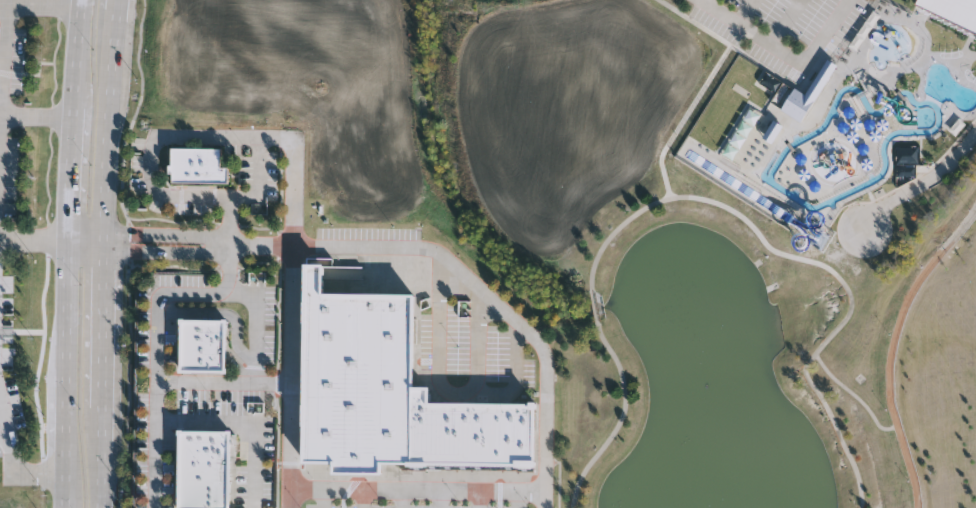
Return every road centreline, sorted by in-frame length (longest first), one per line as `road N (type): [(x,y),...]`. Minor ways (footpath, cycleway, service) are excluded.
road 1 (primary): [(102,507),(102,243),(115,0)]
road 2 (primary): [(66,341),(65,479)]
road 3 (primary): [(74,107),(67,244)]

